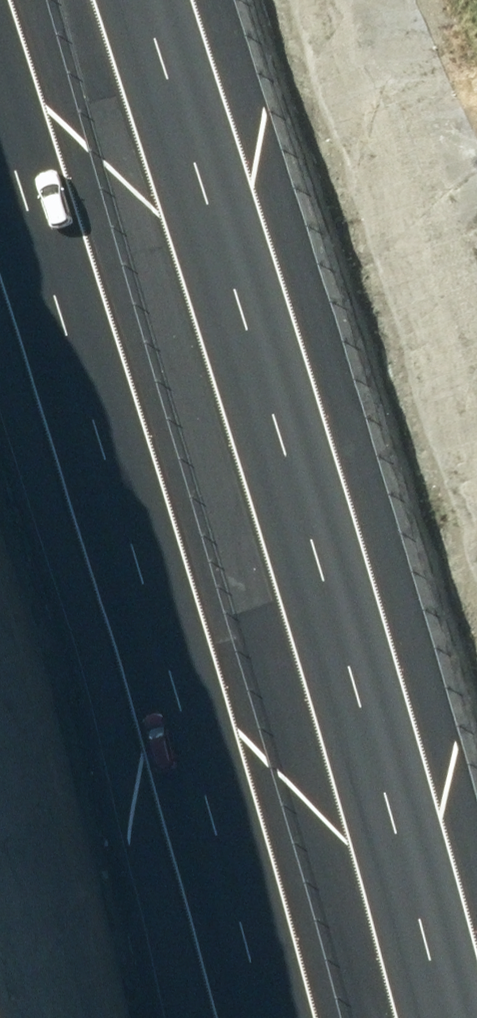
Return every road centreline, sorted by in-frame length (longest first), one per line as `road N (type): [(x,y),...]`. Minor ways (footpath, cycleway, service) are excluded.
road 1 (motorway): [(151,0),(392,744),(460,1017)]
road 2 (motorway): [(283,1017),(177,618),(0,82)]

